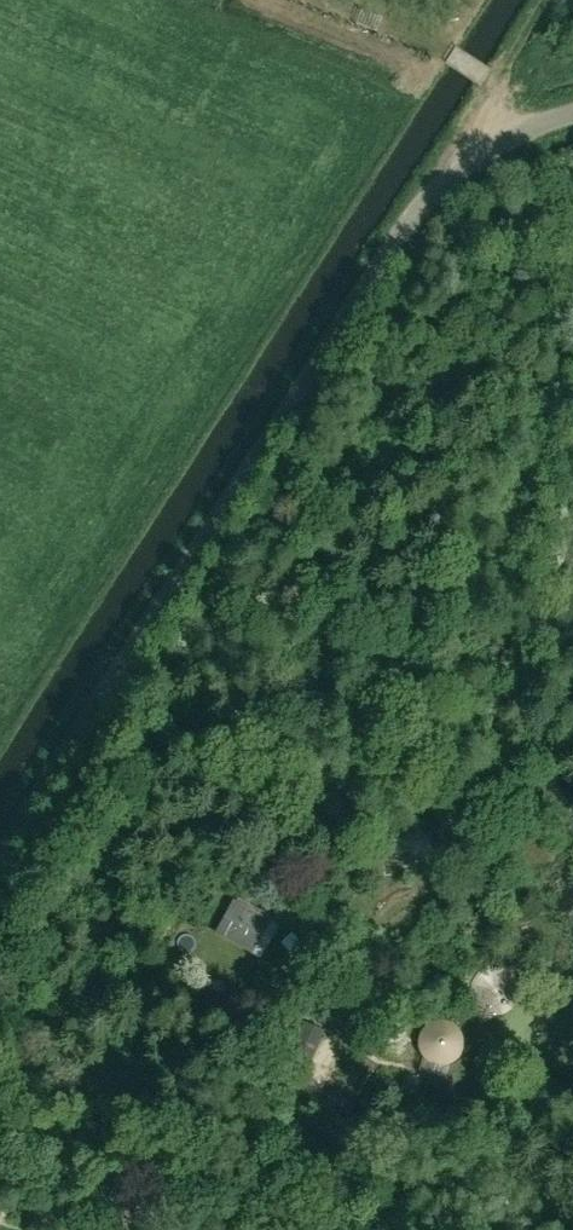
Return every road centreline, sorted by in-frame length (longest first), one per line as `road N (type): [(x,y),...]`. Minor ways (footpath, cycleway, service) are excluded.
road 1 (unclassified): [(0,850),(417,207),(450,174),(572,111)]
road 2 (track): [(0,1186),(133,1224),(141,1213),(143,1122)]
road 3 (track): [(558,0),(450,174)]

